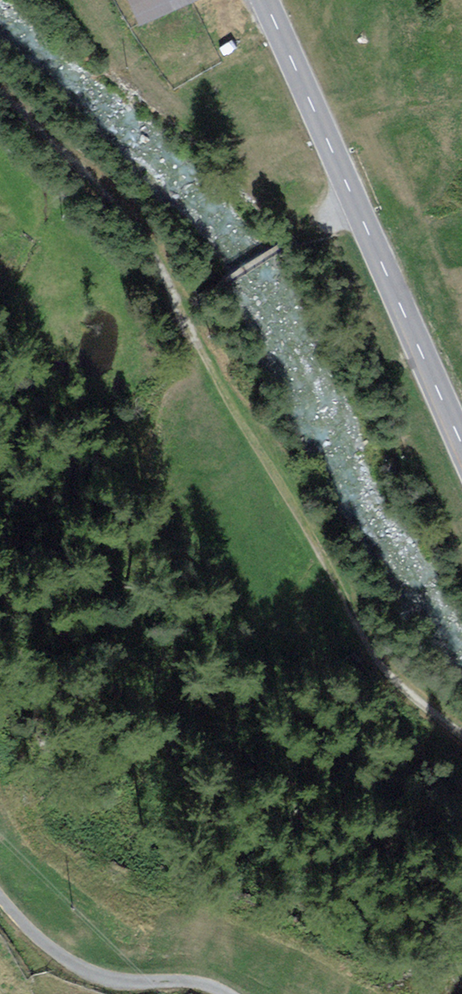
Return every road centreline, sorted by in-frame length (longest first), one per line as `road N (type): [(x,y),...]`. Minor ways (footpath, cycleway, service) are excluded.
road 1 (track): [(461,741),(427,706),(144,239),(0,93)]
road 2 (tertiary): [(264,0),(461,451)]
road 3 (track): [(224,993),(193,983),(103,979),(66,965),(0,900)]

